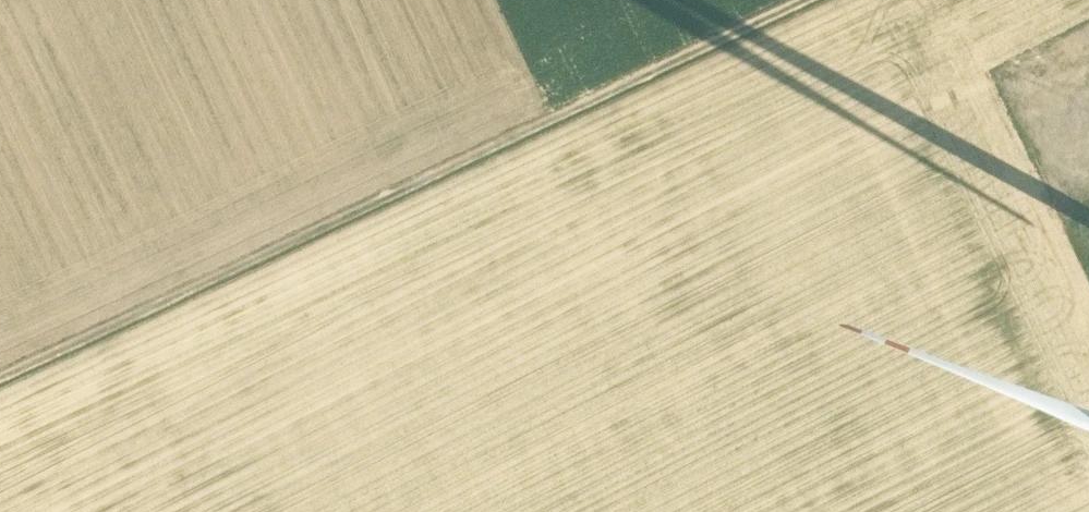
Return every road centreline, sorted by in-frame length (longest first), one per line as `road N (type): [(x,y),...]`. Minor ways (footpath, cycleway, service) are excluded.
road 1 (track): [(798,0),(0,376)]

